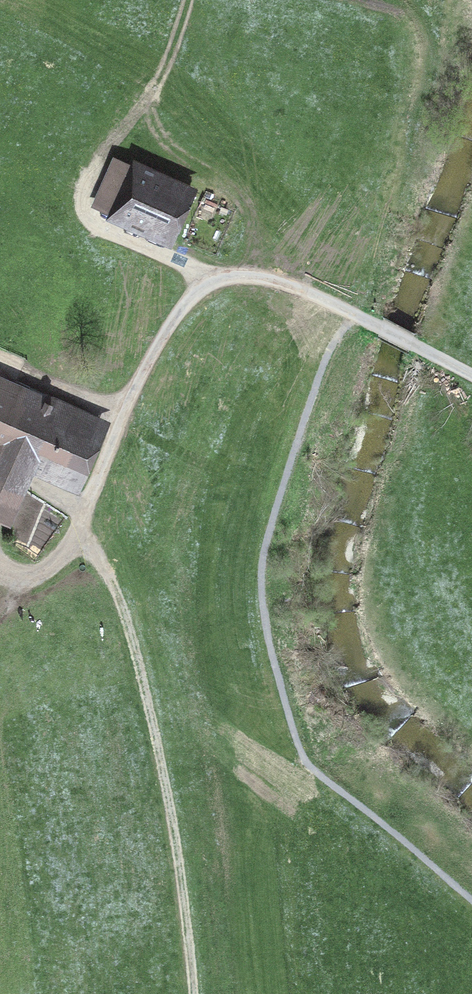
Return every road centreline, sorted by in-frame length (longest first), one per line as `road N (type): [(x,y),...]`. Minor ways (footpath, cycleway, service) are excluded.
road 1 (track): [(471,899),(307,762),(277,676),(264,582),(274,531),(325,374),(352,332),(369,323)]
road 2 (track): [(0,572),(36,575),(70,543),(146,367),(187,301),(216,280),(279,282),(471,375)]
road 3 (track): [(193,993),(149,704),(102,560),(77,529)]
road 4 (track): [(185,0),(137,114),(91,178)]
road 5 (track): [(216,280),(84,219),(82,191),(91,178)]

